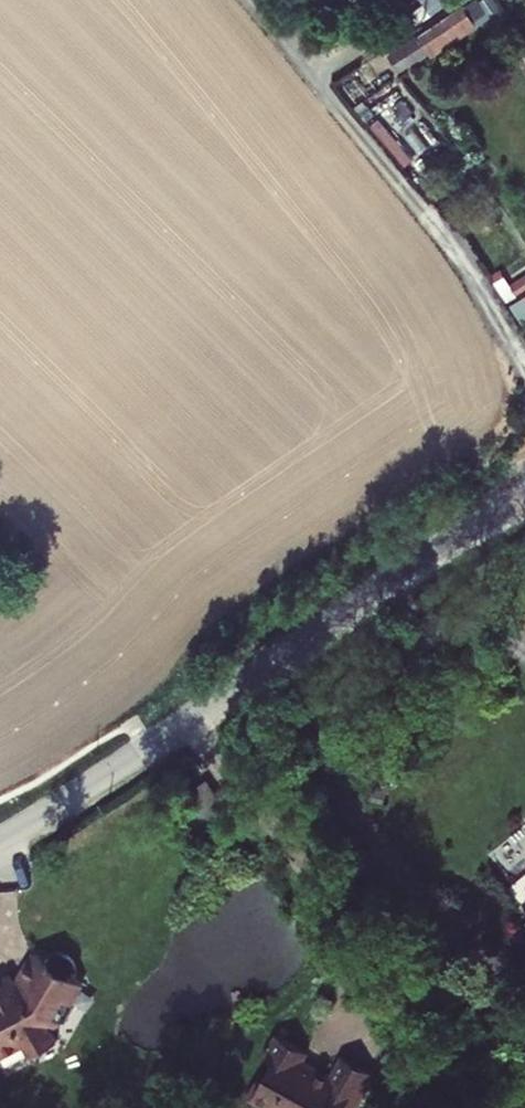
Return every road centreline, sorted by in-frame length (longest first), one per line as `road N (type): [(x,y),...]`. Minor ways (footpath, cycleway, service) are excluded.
road 1 (tertiary): [(0,839),(398,573),(524,501)]

